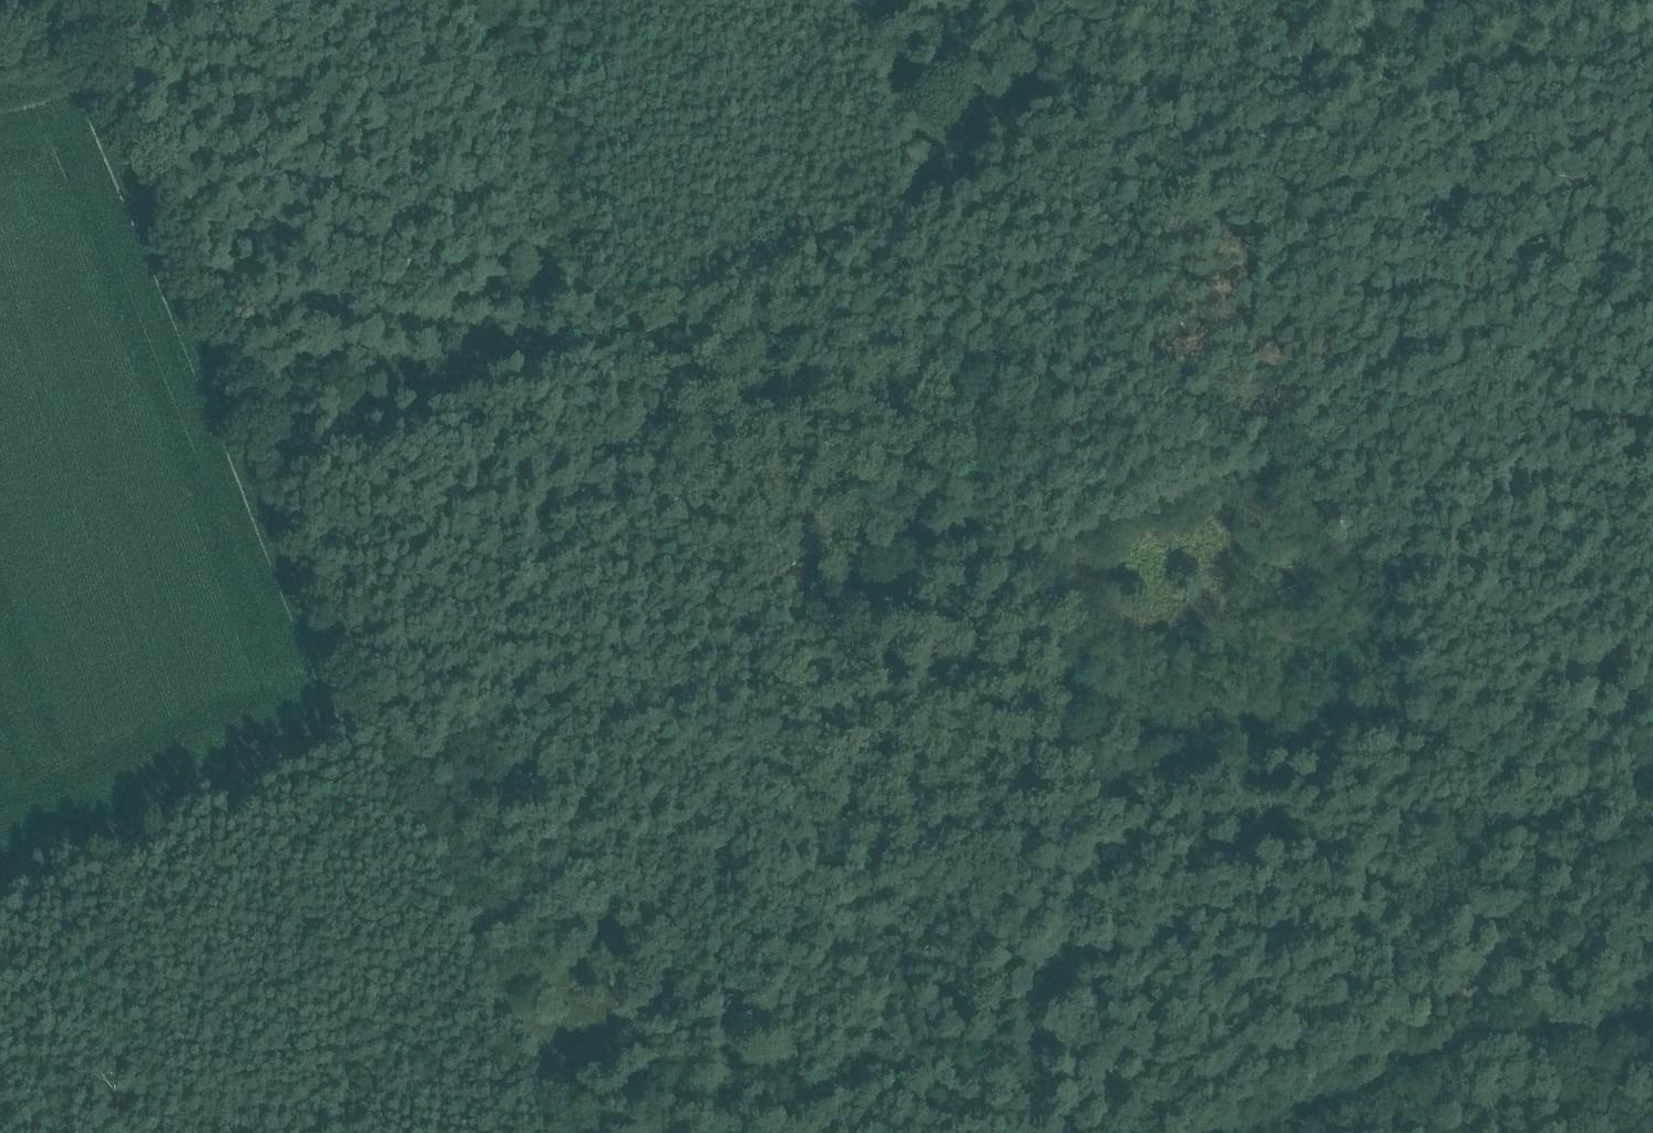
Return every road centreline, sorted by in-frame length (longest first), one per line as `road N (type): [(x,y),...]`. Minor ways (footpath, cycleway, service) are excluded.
road 1 (track): [(996,1132),(823,975),(455,0)]
road 2 (track): [(48,33),(166,0)]

